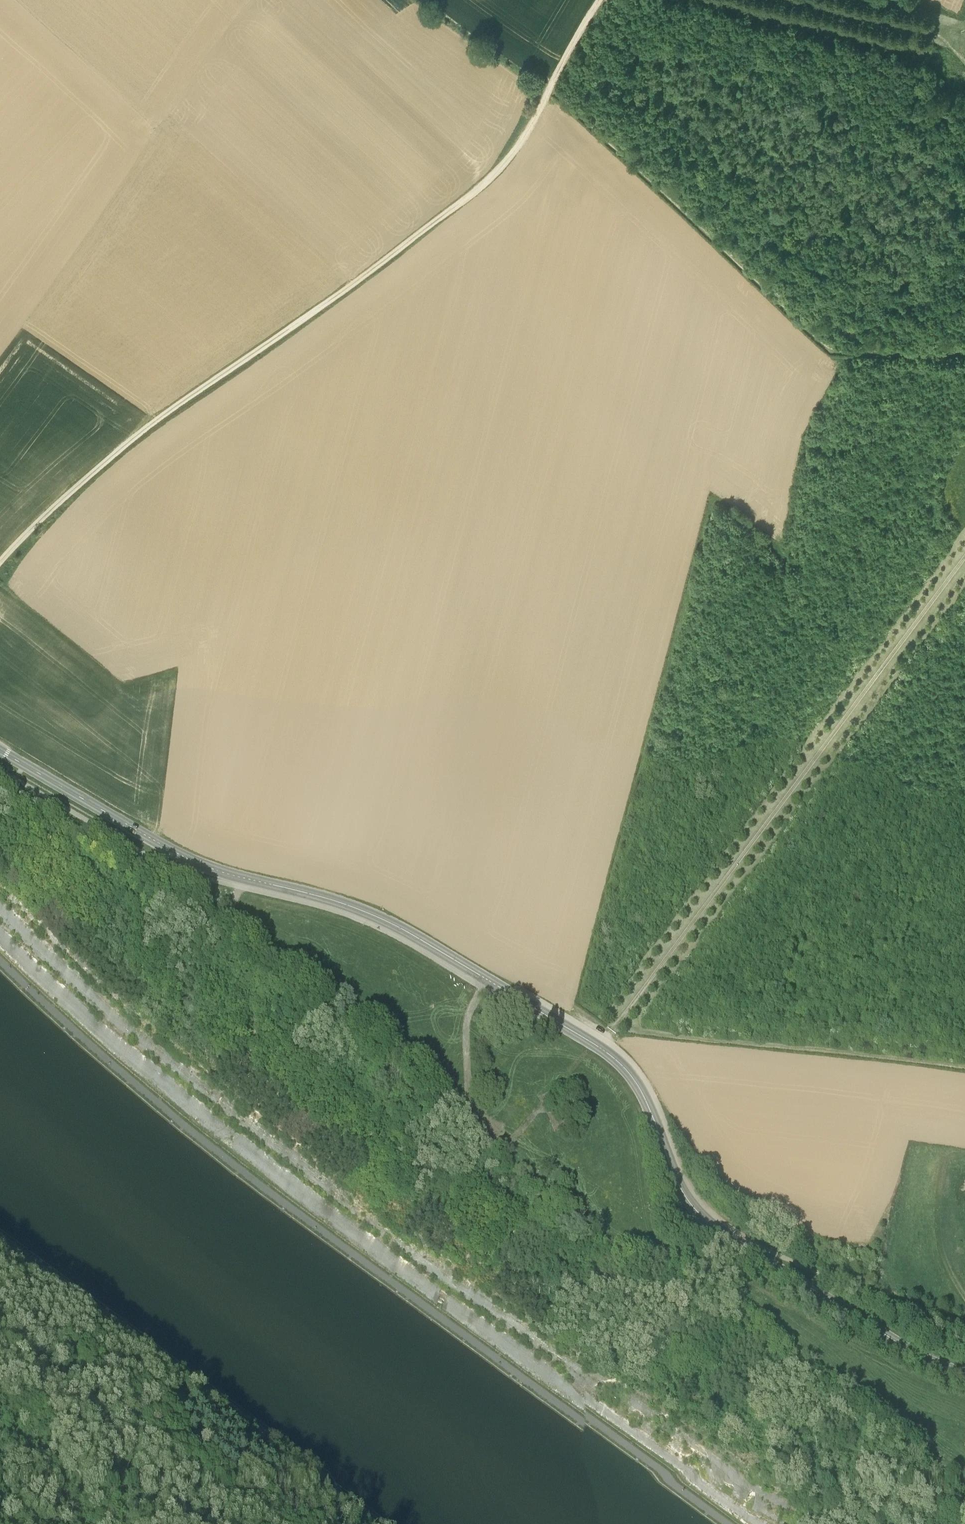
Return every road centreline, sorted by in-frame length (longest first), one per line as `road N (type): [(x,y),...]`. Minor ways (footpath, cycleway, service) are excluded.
road 1 (tertiary): [(964,1367),(901,1343),(708,1221),(681,1187),(625,1068),(594,1042),(420,939),(342,902),(187,859),(0,751)]
road 2 (track): [(0,564),(130,440),(450,210),(519,137),(598,0)]
road 3 (track): [(546,91),(833,345),(964,351)]
road 4 (track): [(486,979),(466,1029),(470,1103),(514,1139),(547,1100)]
road 5 (track): [(829,0),(938,29),(964,59)]
road 6 (track): [(946,1159),(938,1230),(964,1296)]

